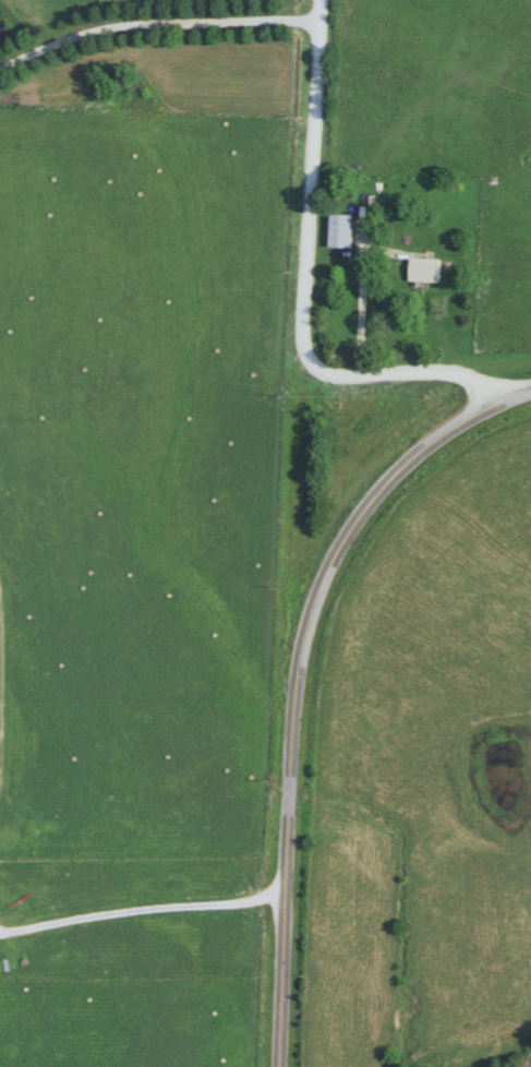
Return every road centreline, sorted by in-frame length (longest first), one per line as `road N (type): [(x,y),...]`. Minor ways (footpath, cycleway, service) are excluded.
road 1 (secondary): [(530,393),(496,405),(409,464),(349,536),(307,633),(293,744),(283,1066)]
road 2 (residential): [(514,399),(460,373),(349,376),(317,363),(311,351),(317,0)]
road 3 (residential): [(316,17),(131,23),(0,67)]
road 4 (residential): [(290,896),(119,913),(0,938)]

